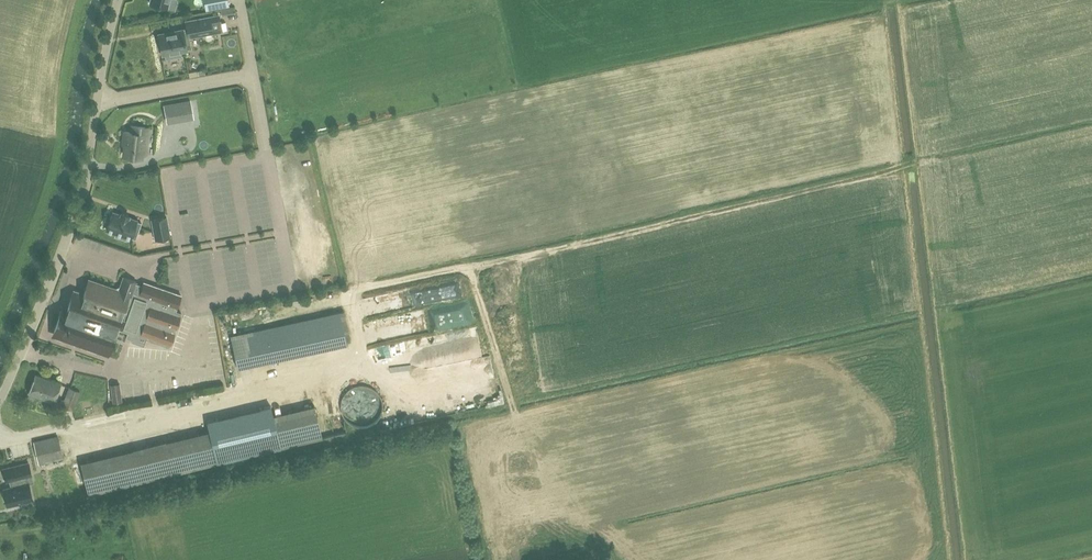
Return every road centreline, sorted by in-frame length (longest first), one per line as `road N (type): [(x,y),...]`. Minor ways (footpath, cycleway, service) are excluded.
road 1 (unclassified): [(0,393),(80,195),(118,0)]

